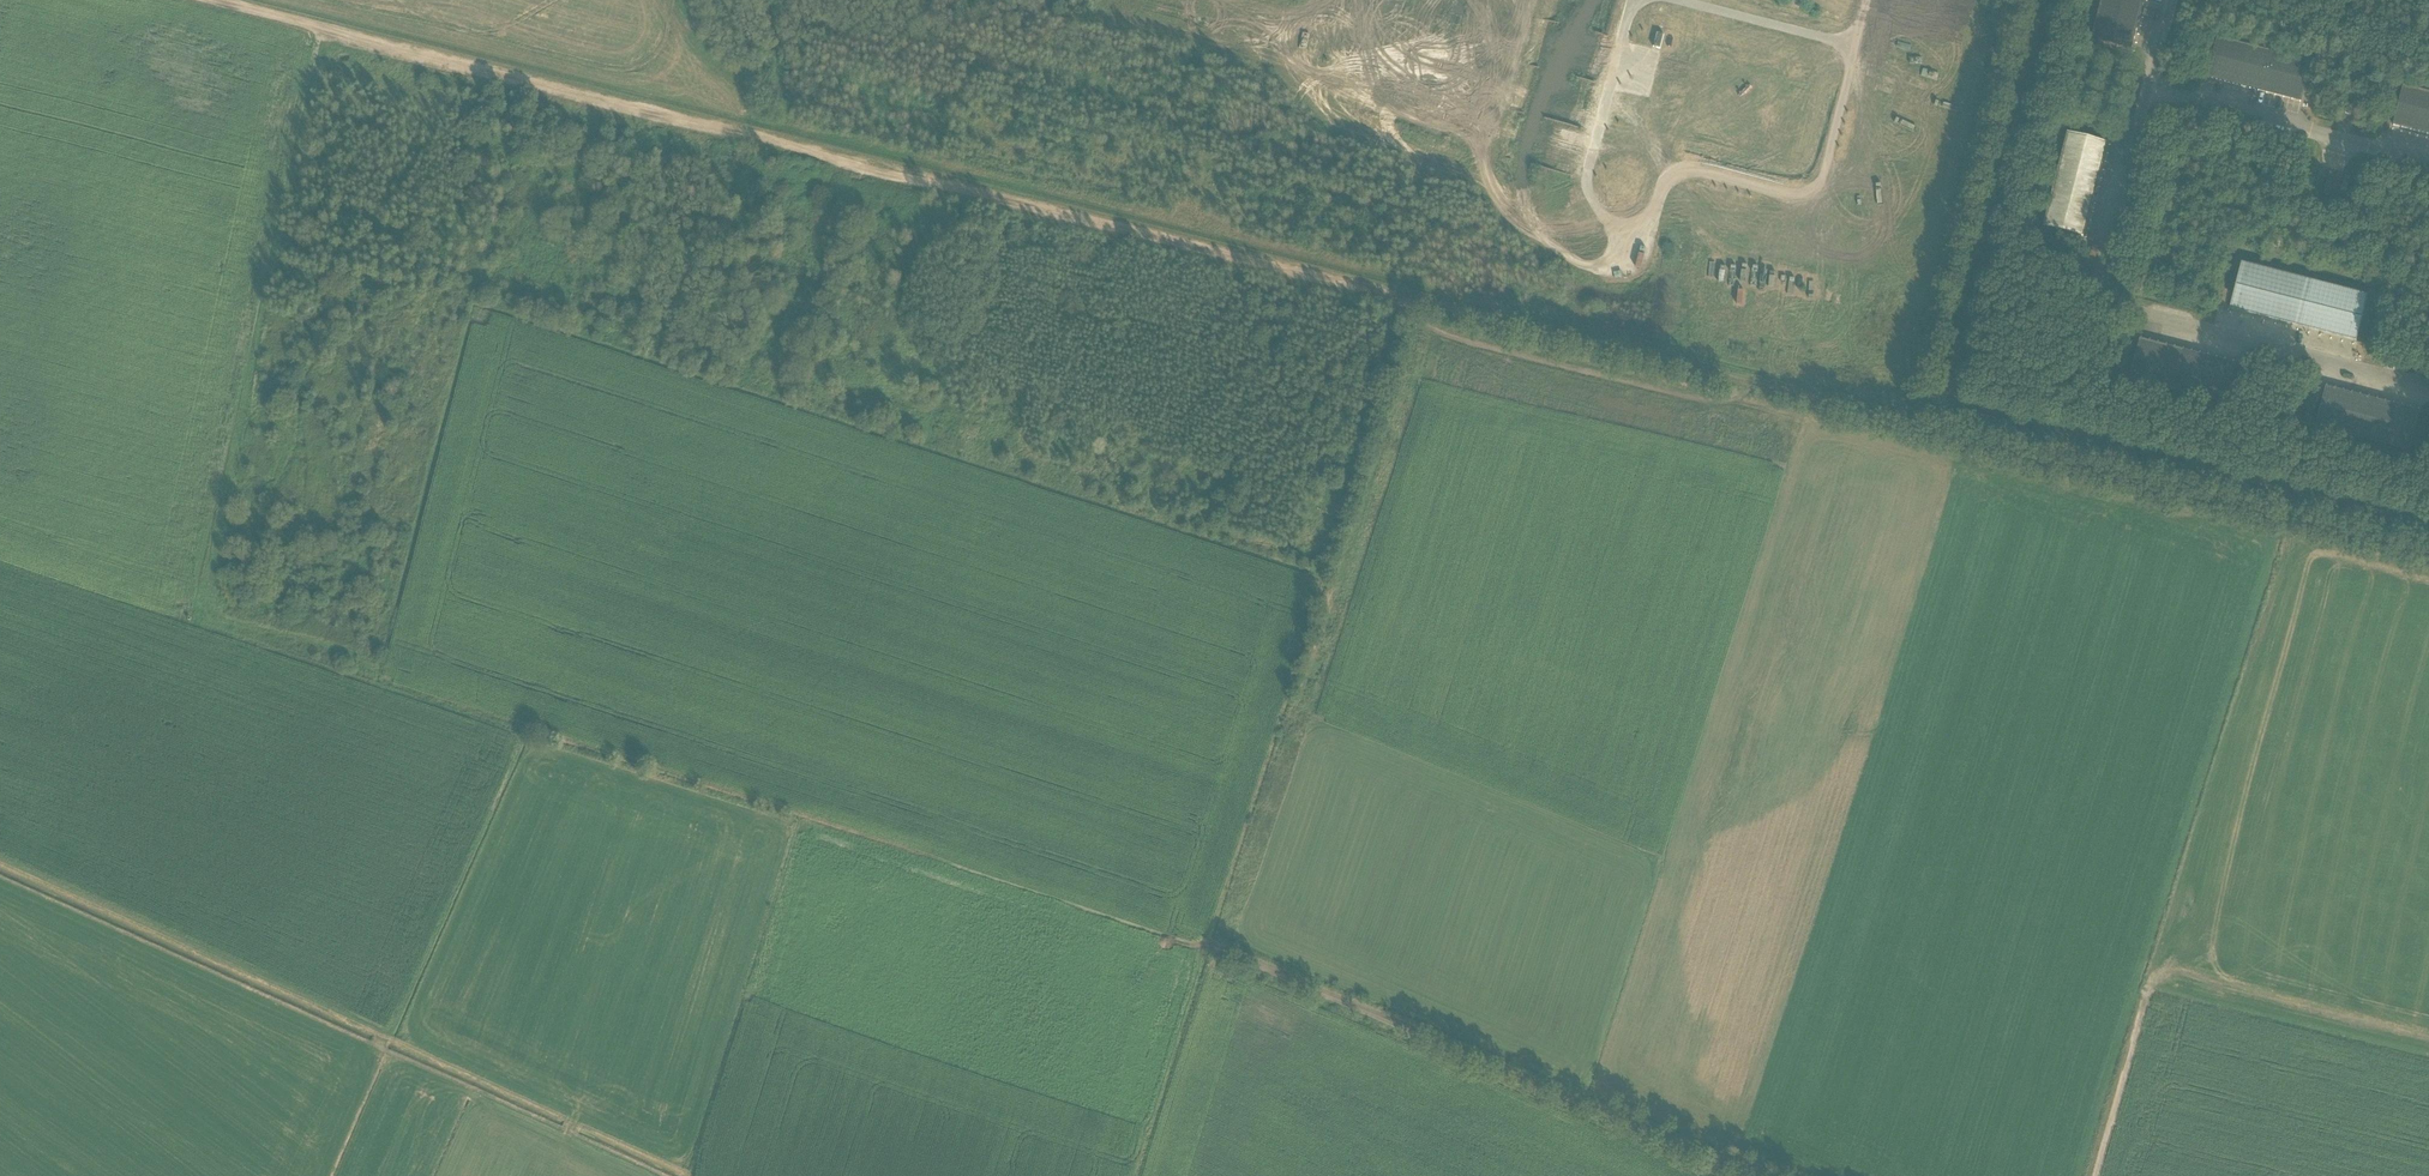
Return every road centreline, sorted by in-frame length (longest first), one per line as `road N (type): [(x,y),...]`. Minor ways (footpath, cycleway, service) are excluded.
road 1 (track): [(209,0),(1887,415),(1963,416),(2428,529)]
road 2 (track): [(1771,1175),(1218,943)]

